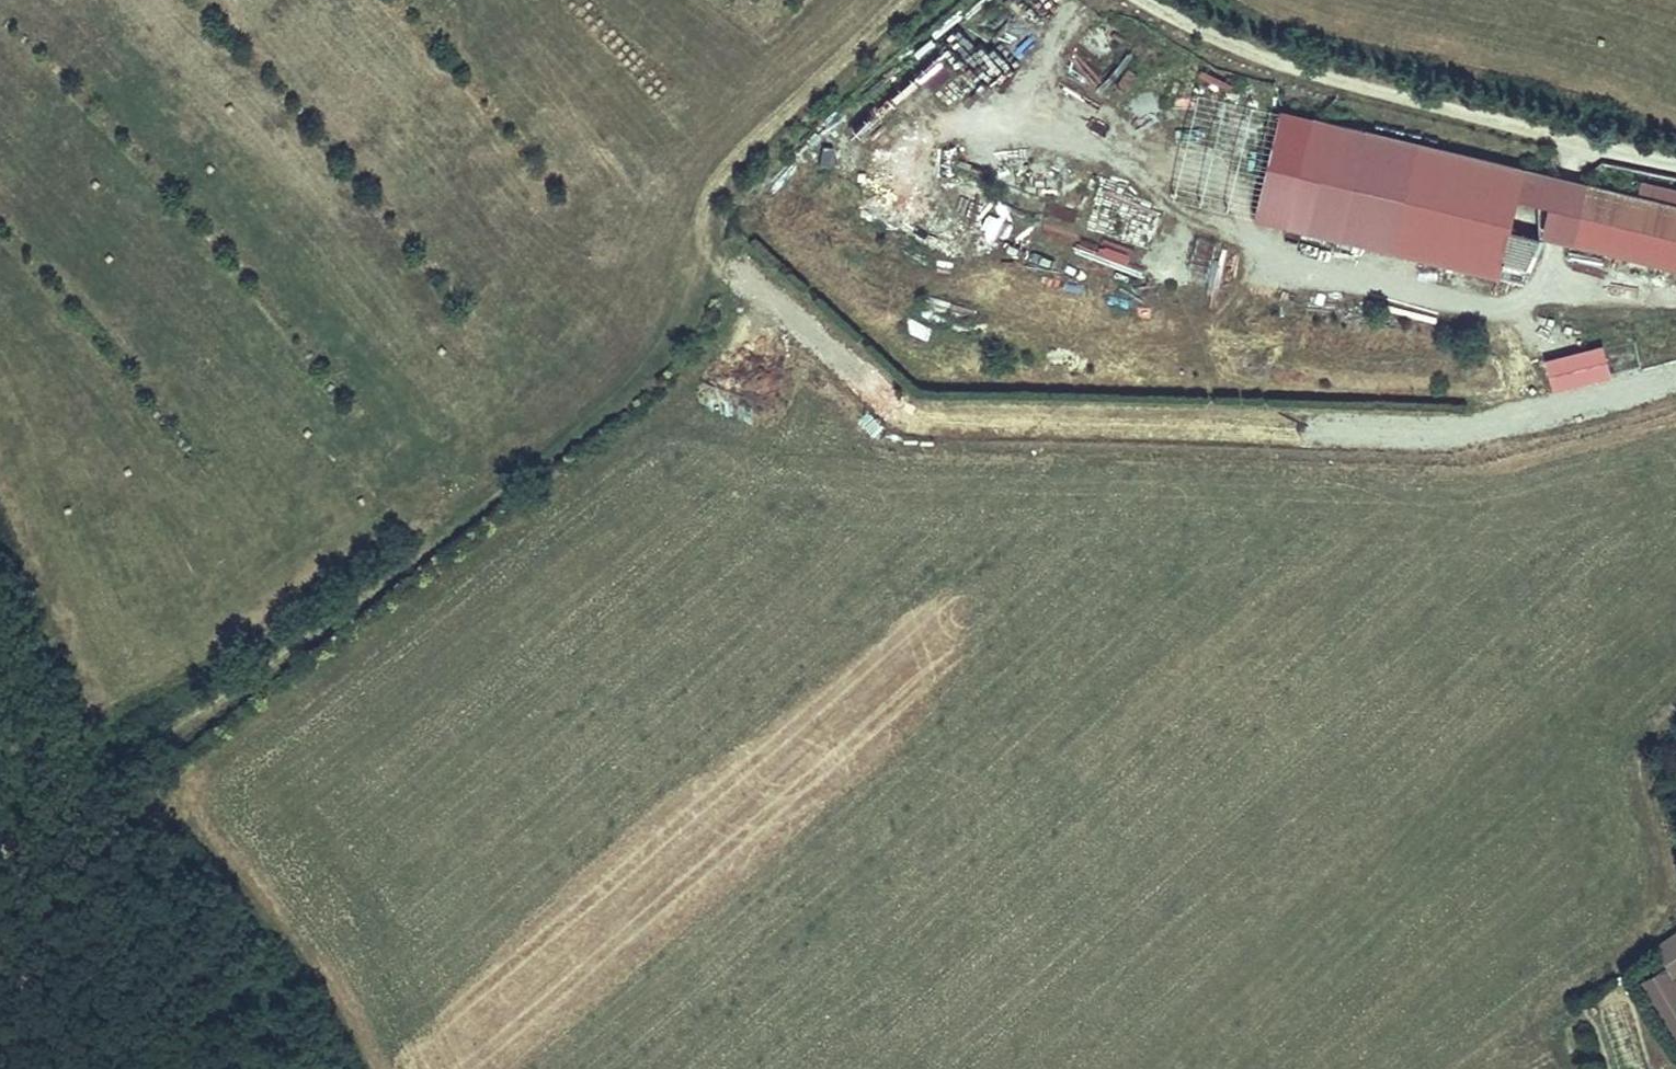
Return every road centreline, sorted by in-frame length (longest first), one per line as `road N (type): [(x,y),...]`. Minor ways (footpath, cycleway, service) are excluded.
road 1 (track): [(893,0),(737,156),(700,211),(646,372),(79,796)]
road 2 (track): [(1342,82),(1160,0)]

